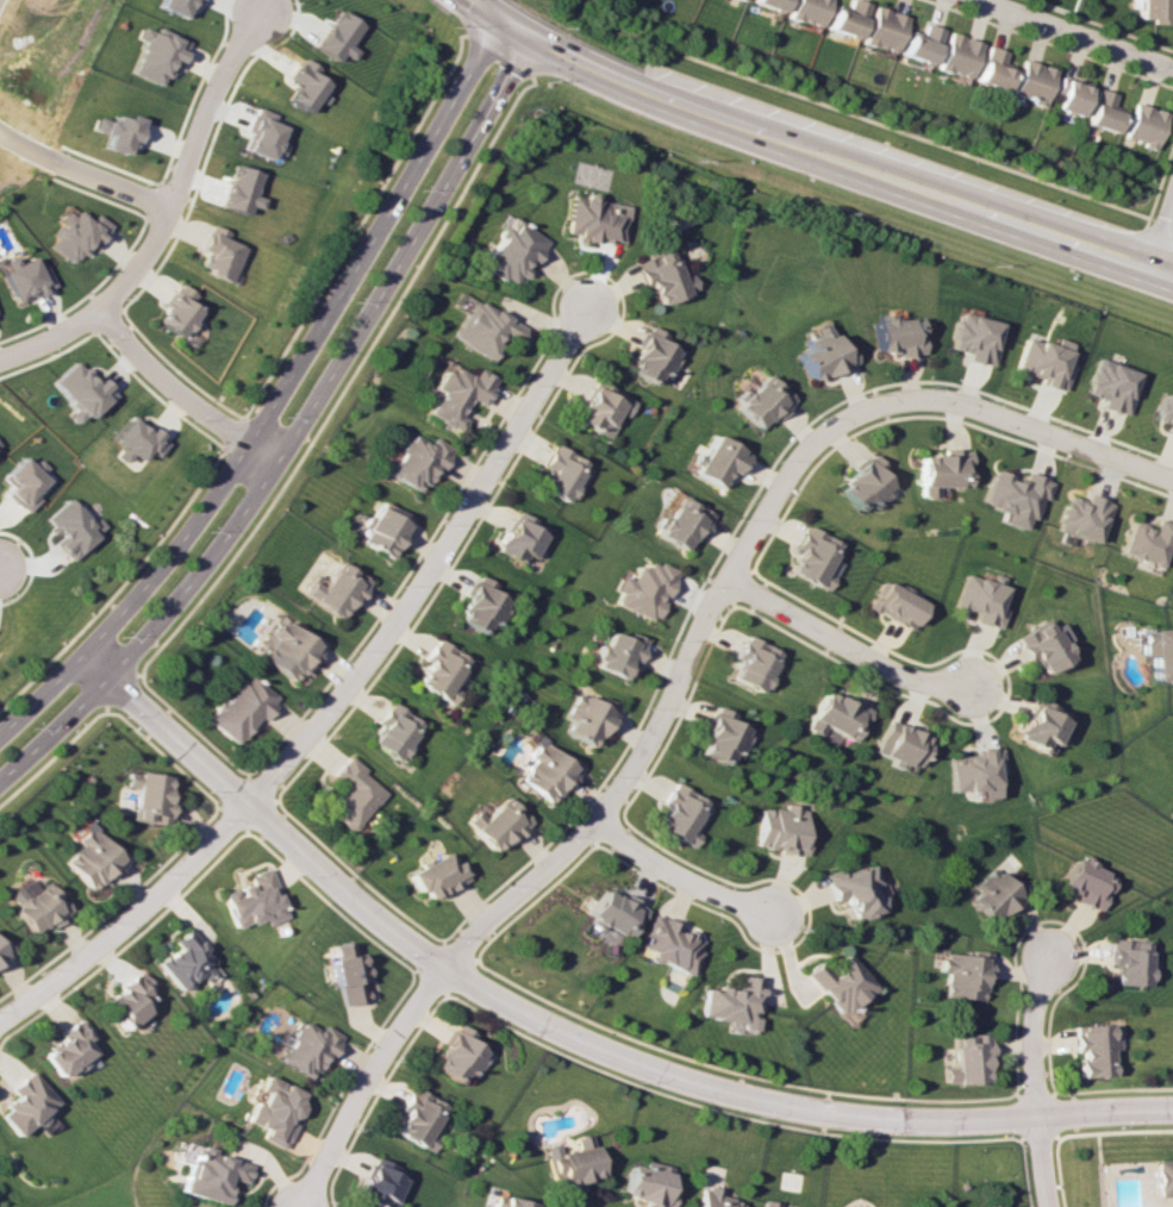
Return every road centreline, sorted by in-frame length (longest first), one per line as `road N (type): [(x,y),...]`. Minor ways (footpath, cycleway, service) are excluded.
road 1 (residential): [(294,1206),(389,1038),(488,918),(594,819),(624,780),(751,537),(805,457),(856,418),(901,400),(943,400),(1172,481)]
road 2 (residential): [(86,657),(350,903),(444,973),(604,1056),(698,1088),(867,1120),(1172,1123)]
road 3 (residential): [(0,1015),(188,862),(333,701),(403,606),(579,309)]
road 4 (secondary): [(112,686),(279,461),(507,81),(514,24)]
road 5 (secondary): [(514,24),(466,74),(251,443),(179,548),(86,657)]
road 6 (primary): [(1172,274),(648,94),(483,0)]
road 7 (residential): [(0,358),(93,311),(163,221),(254,8)]
road 8 (residential): [(1054,1206),(1038,1080),(1050,953)]
road 9 (residential): [(951,687),(879,667),(729,581)]
road 10 (residential): [(93,311),(152,375),(279,461)]
road 11 (residential): [(979,0),(1172,67)]
road 12 (residential): [(594,819),(691,888),(763,918)]
road 13 (secondary): [(0,781),(112,686)]
road 14 (residential): [(170,205),(57,162)]

